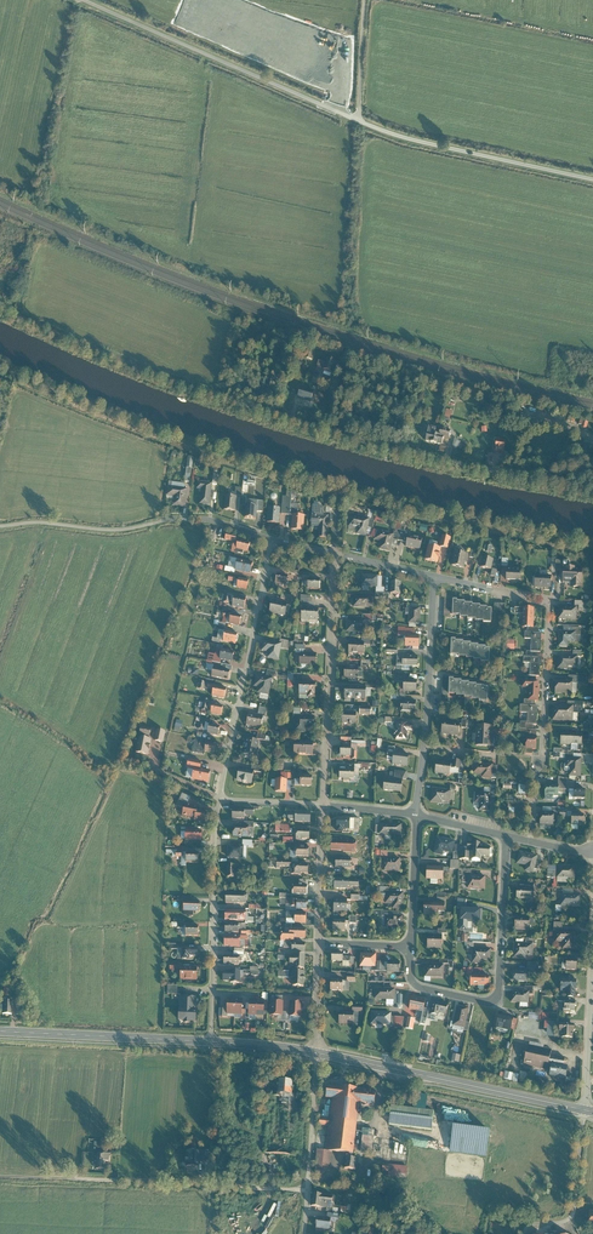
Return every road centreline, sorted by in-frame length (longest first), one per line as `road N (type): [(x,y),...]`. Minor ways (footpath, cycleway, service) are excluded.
road 1 (unclassified): [(84,0),(375,128),(592,178)]
road 2 (residential): [(530,841),(550,602),(435,576)]
road 3 (residential): [(592,464),(515,473),(260,410)]
road 4 (track): [(307,1190),(0,1177)]
road 5 (track): [(260,410),(0,307)]
road 6 (residential): [(410,948),(417,986),(495,997),(506,836)]
road 7 (secondary): [(315,1052),(584,1110)]
road 8 (unclassified): [(0,525),(105,530),(191,519),(271,541)]
road 9 (residential): [(271,541),(220,798)]
road 10 (tertiary): [(584,1110),(592,854)]
road 11 (residential): [(323,806),(335,556)]
road 12 (residential): [(220,798),(210,1041)]
road 13 (secondary): [(0,1032),(210,1041)]
road 14 (residential): [(315,1052),(304,1233)]
road 15 (residential): [(425,746),(435,576)]
road 16 (residential): [(584,1110),(574,1211),(530,1225),(524,1233)]
road 17 (residential): [(318,943),(323,806)]
road 18 (residential): [(417,815),(410,948)]
road 19 (track): [(361,122),(367,0)]

